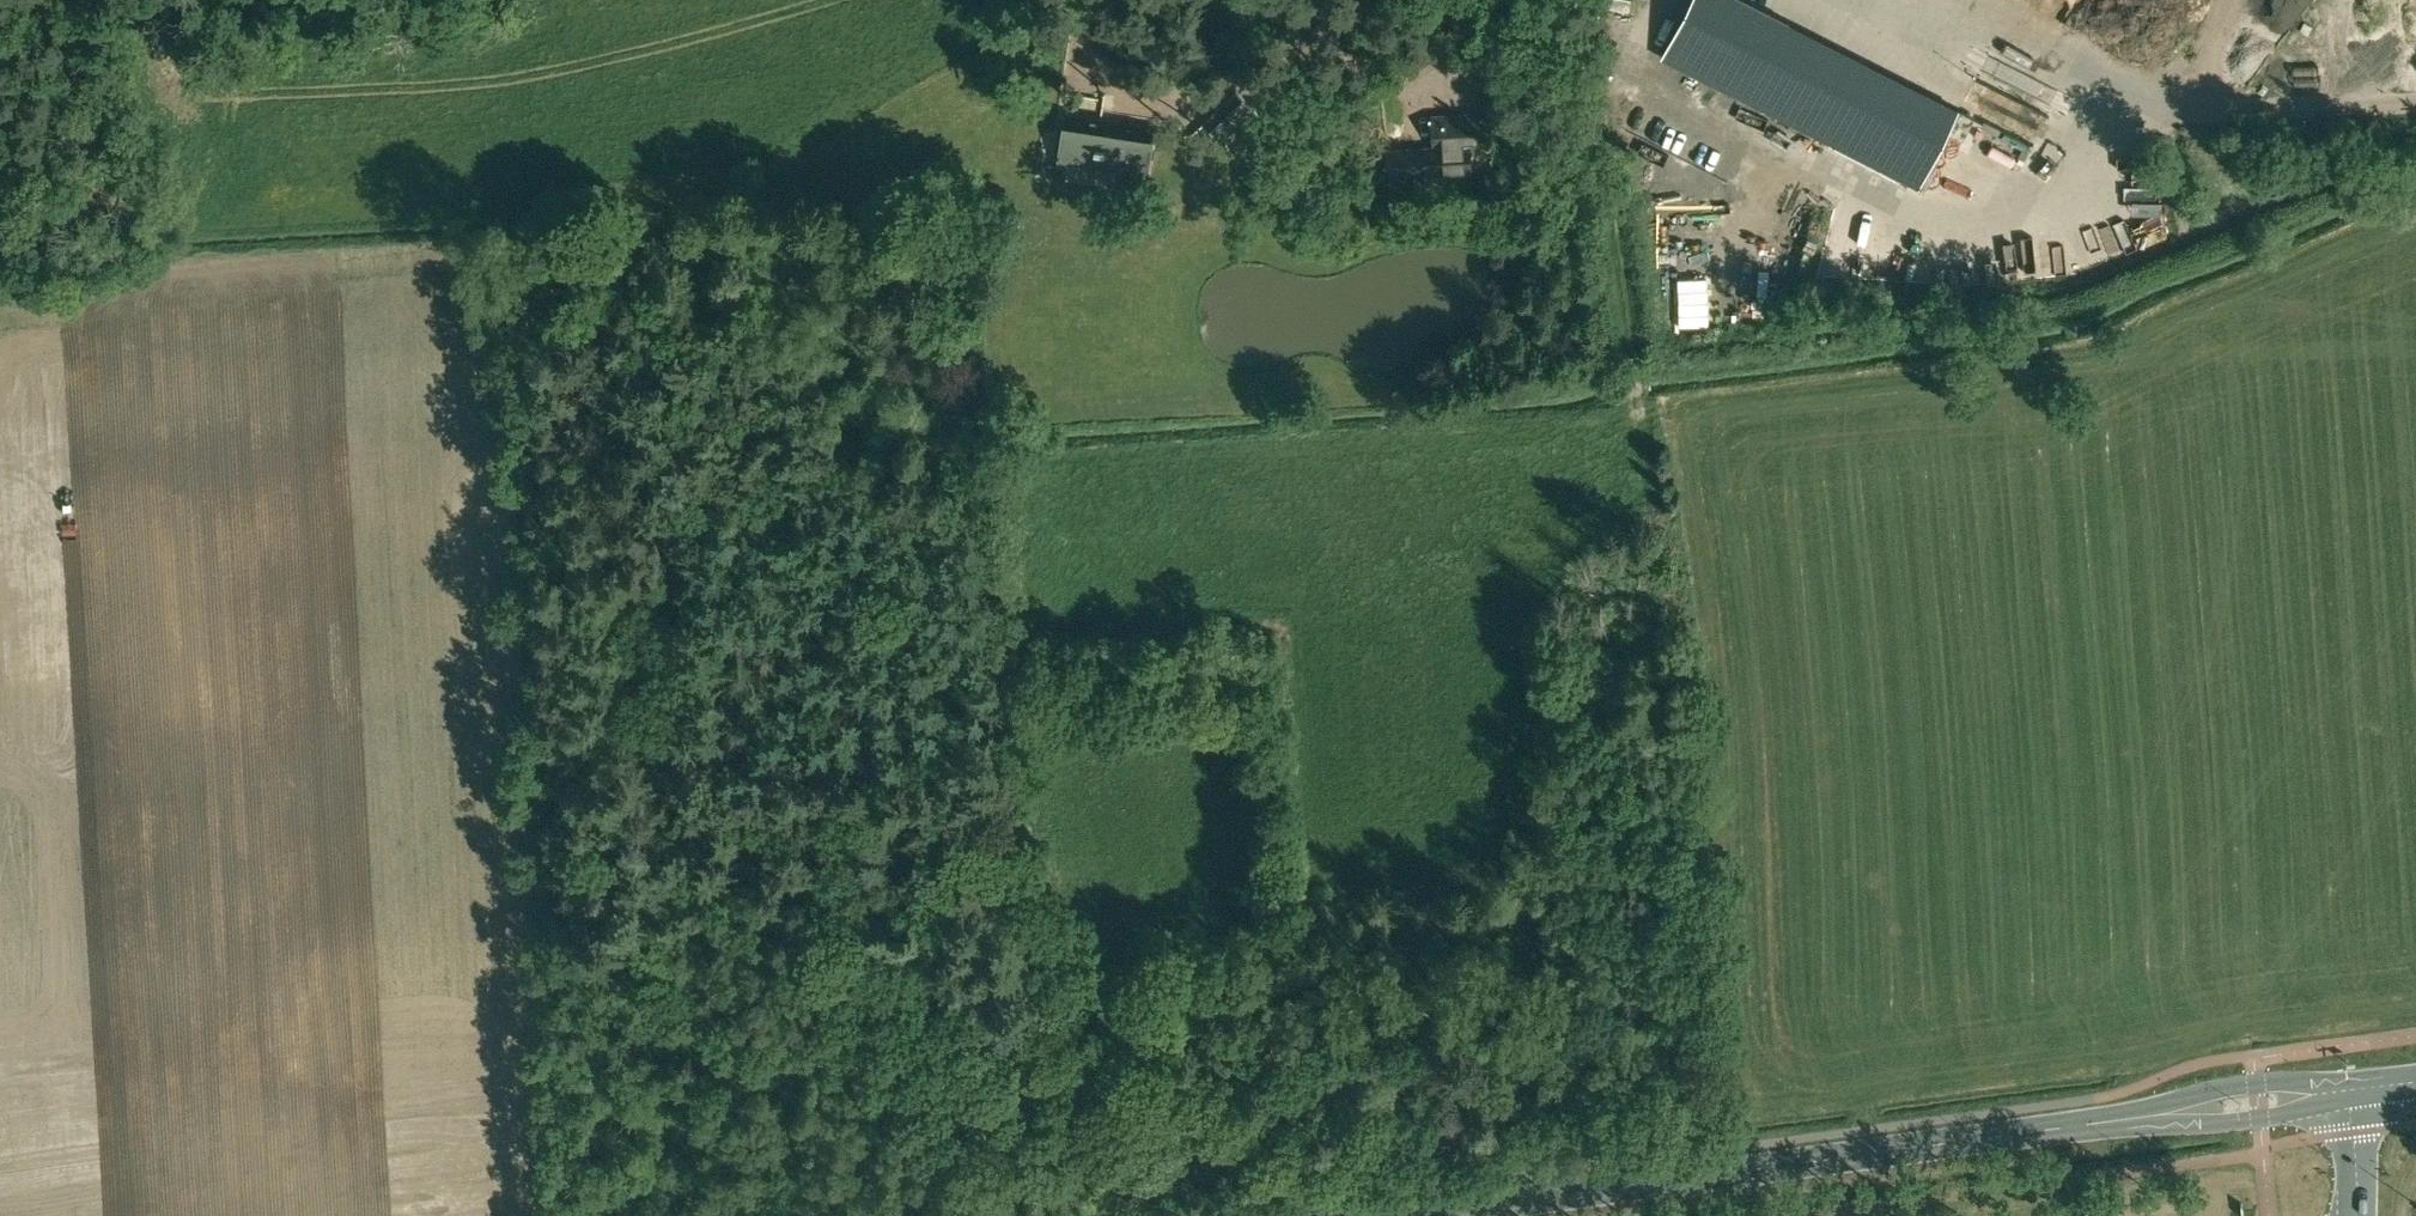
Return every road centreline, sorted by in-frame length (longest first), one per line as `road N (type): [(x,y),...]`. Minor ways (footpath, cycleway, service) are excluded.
road 1 (tertiary): [(1430,1215),(2349,1090)]
road 2 (unclassified): [(2356,1215),(2349,1090)]

